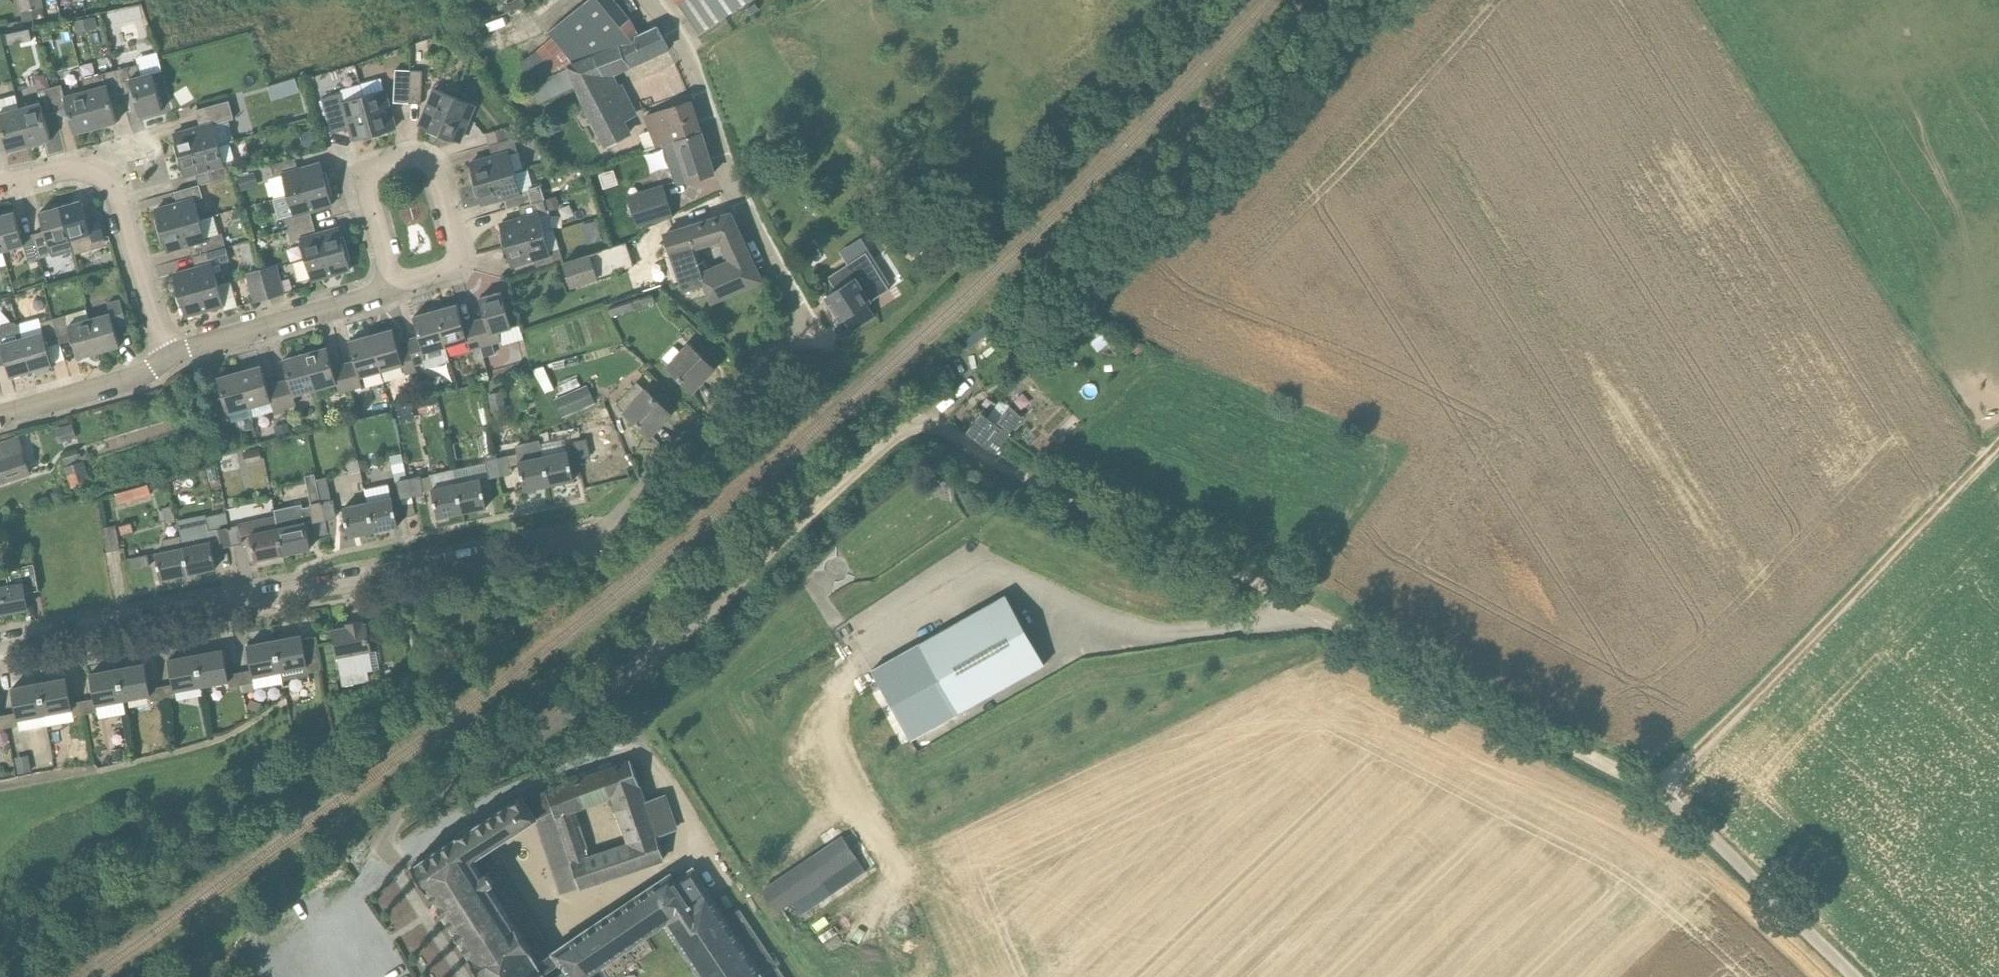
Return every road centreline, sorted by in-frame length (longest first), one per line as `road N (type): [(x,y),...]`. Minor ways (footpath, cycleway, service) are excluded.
road 1 (unclassified): [(1854,976),(1656,790),(1254,584),(990,461),(925,419),(876,454),(663,650)]
road 2 (residential): [(578,539),(596,535),(628,507),(803,319),(738,197),(690,66),(649,0)]
road 3 (residential): [(0,644),(578,539)]
road 4 (track): [(1998,437),(1656,790)]
road 5 (residential): [(394,276),(450,270),(458,255),(437,173),(420,156),(373,168),(365,180),(389,270)]
road 6 (residential): [(169,358),(120,200),(106,178),(75,168),(0,185)]
road 7 (residential): [(663,650),(430,797)]
road 8 (residential): [(169,358),(375,296),(394,276)]
road 9 (residential): [(0,416),(123,382),(169,358)]
road 10 (unclassified): [(663,650),(578,539)]

